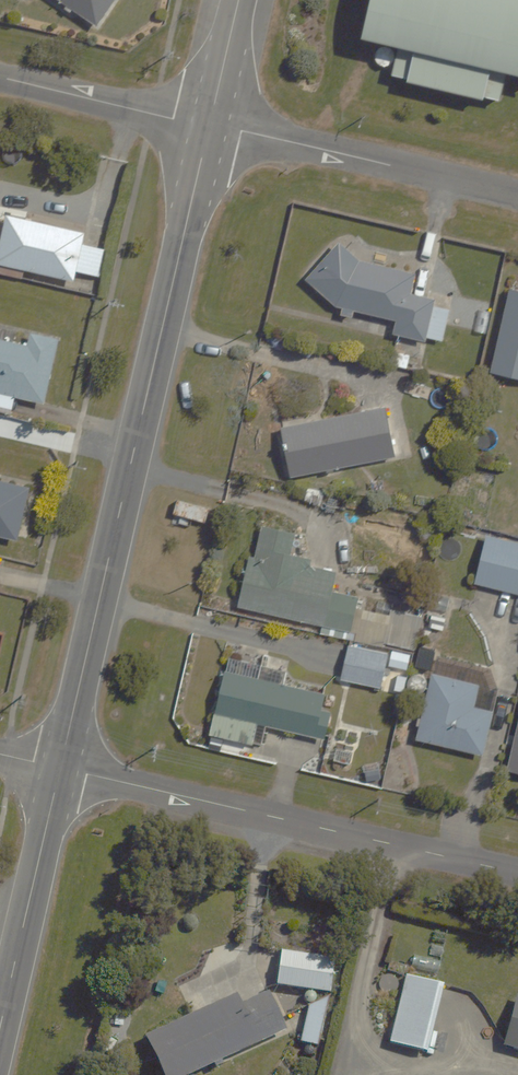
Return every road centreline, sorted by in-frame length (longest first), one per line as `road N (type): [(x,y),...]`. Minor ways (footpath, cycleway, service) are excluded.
road 1 (residential): [(61,767),(210,125)]
road 2 (residential): [(61,767),(517,874)]
road 3 (residential): [(210,125),(517,196)]
road 4 (residential): [(0,1031),(61,767)]
road 5 (residential): [(0,78),(210,125)]
road 6 (residential): [(210,125),(239,0)]

